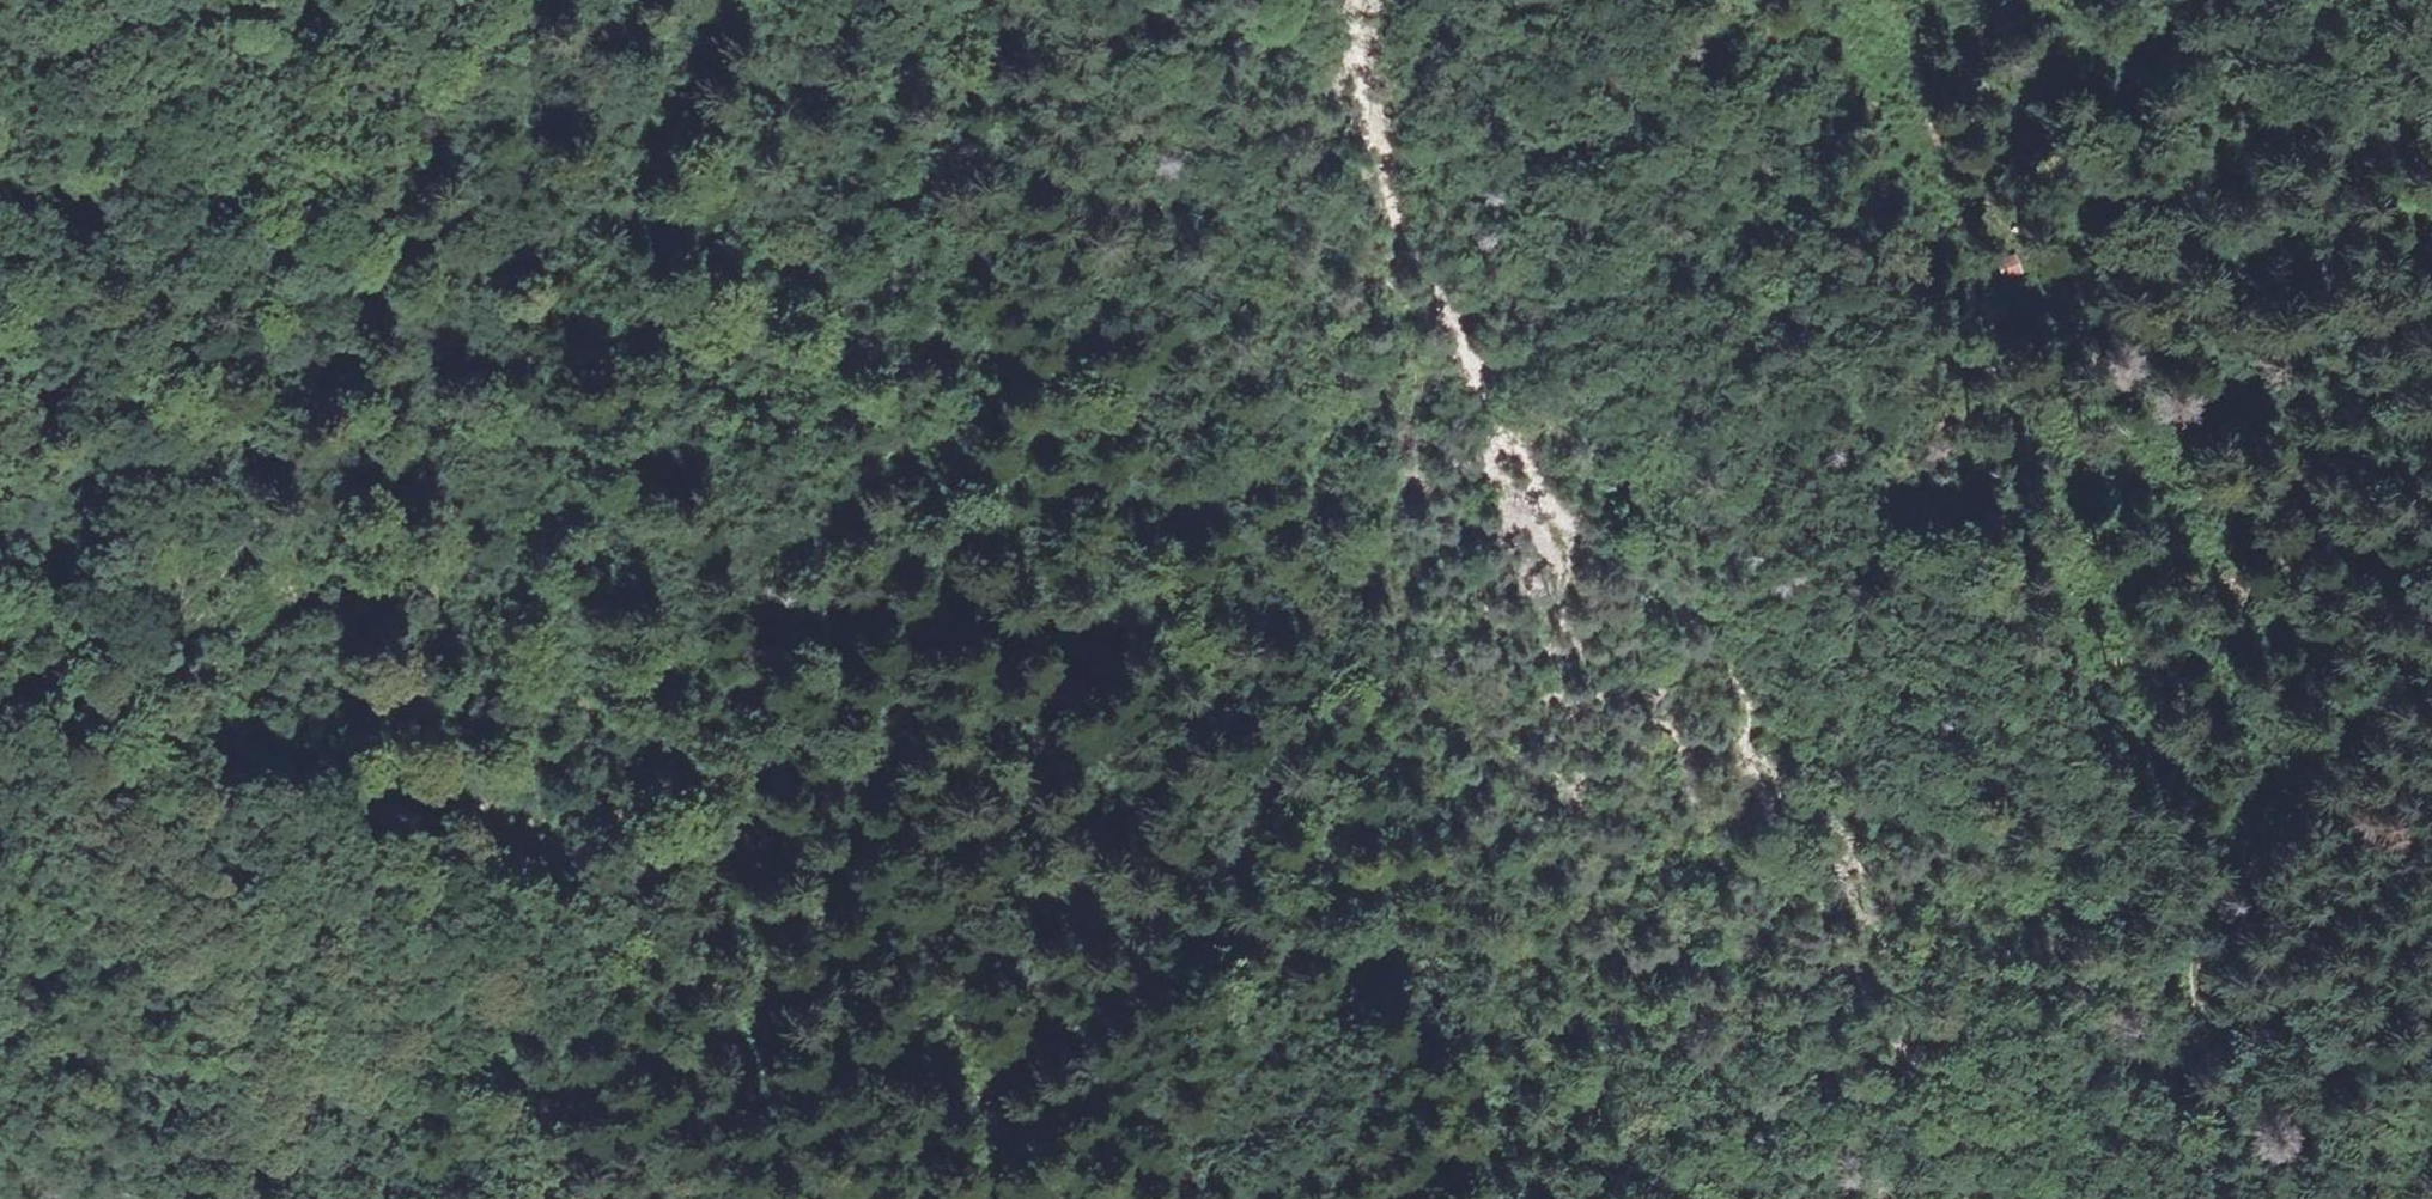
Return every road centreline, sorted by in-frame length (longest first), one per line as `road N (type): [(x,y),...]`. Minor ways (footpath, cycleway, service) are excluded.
road 1 (track): [(2125,1198),(2163,1164),(2200,1093),(2206,1046),(2191,955),(2204,899),(2268,782),(2359,690),(2431,631)]
road 2 (track): [(1191,1130),(1257,1141),(1314,1094),(1363,984),(1396,952),(1433,951),(1454,1059),(1489,1113),(1475,1198)]

